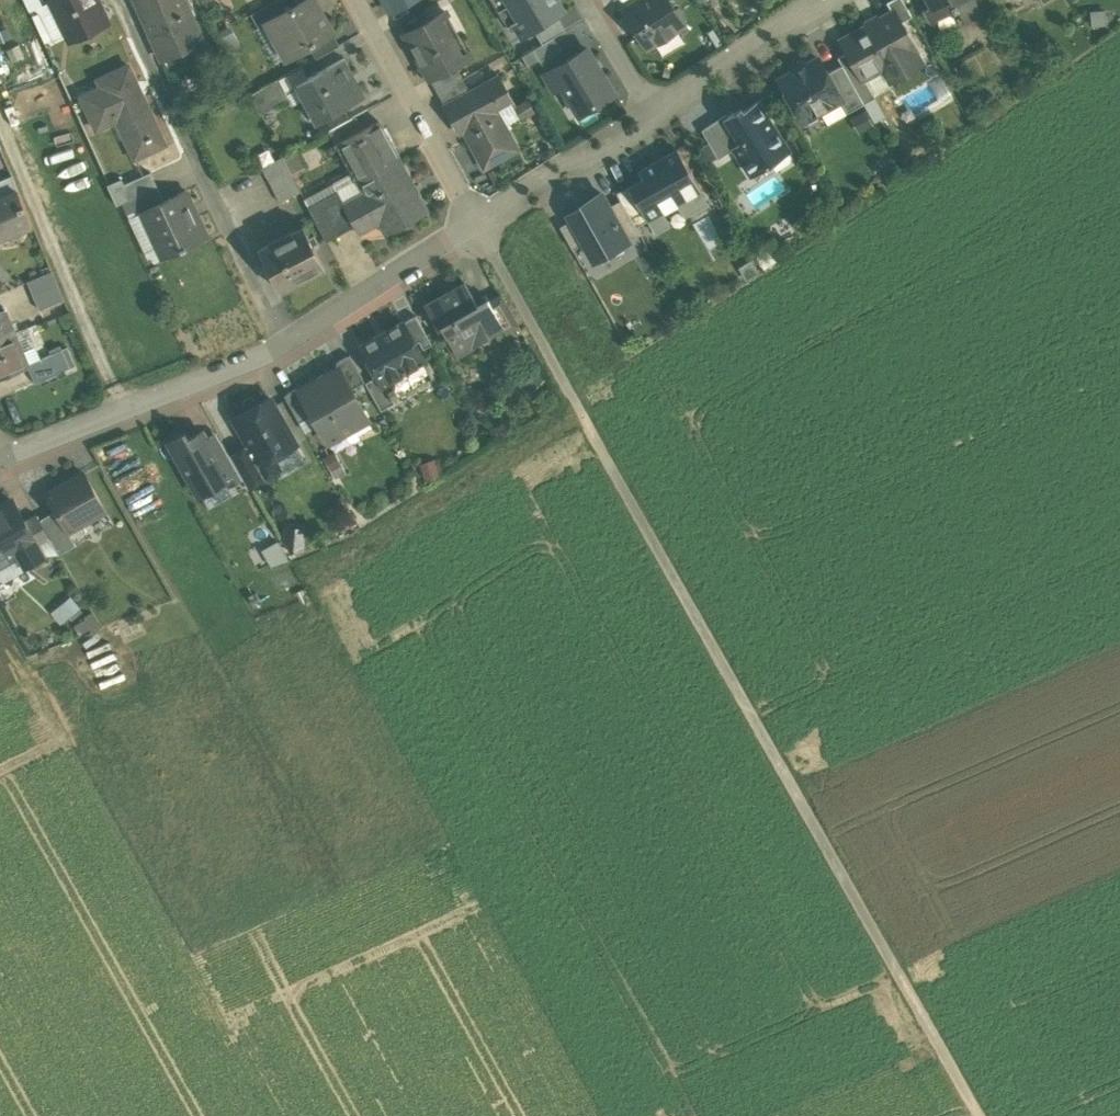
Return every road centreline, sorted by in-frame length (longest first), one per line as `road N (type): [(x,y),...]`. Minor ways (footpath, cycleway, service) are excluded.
road 1 (track): [(476,222),(979,1115)]
road 2 (residential): [(476,222),(284,346),(0,456)]
road 3 (residential): [(355,0),(476,222)]
road 4 (residential): [(663,106),(476,222)]
road 5 (residential): [(825,0),(663,106)]
road 6 (residential): [(663,106),(595,0)]

